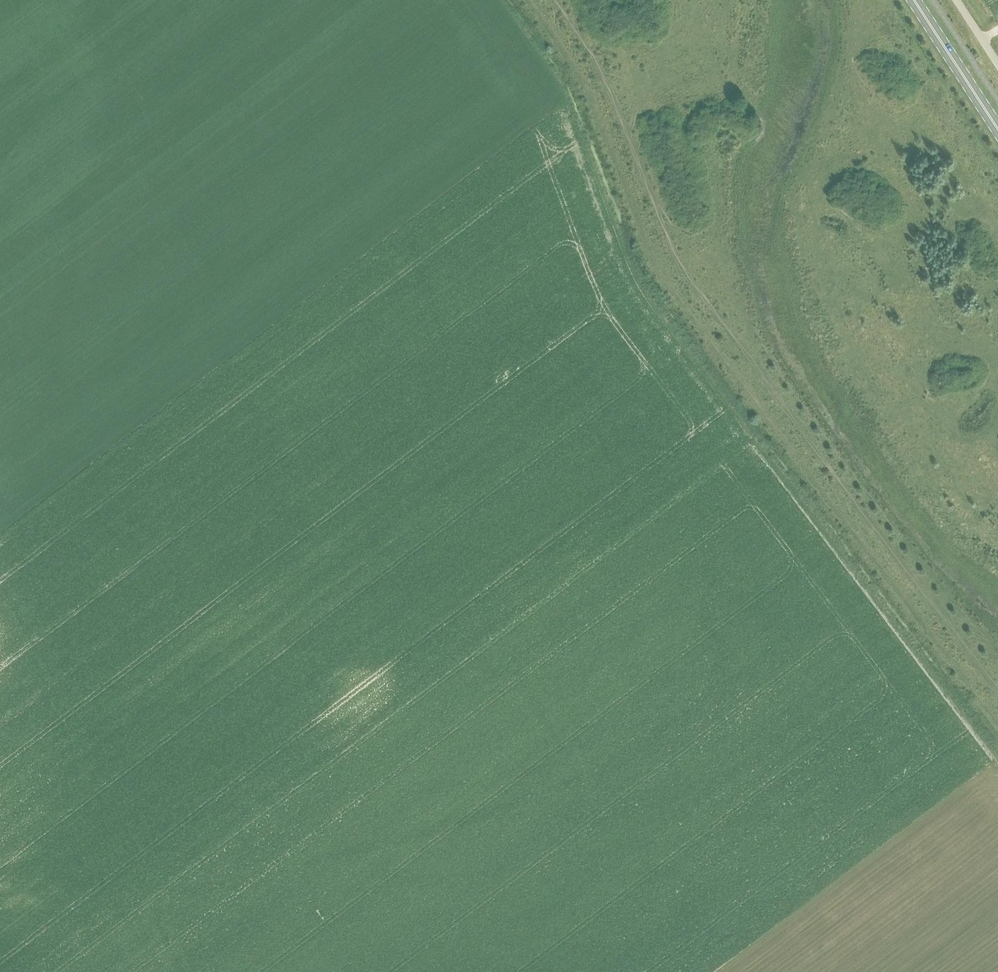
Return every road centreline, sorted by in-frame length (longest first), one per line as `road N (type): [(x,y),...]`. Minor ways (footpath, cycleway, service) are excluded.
road 1 (primary): [(997,129),(914,0)]

